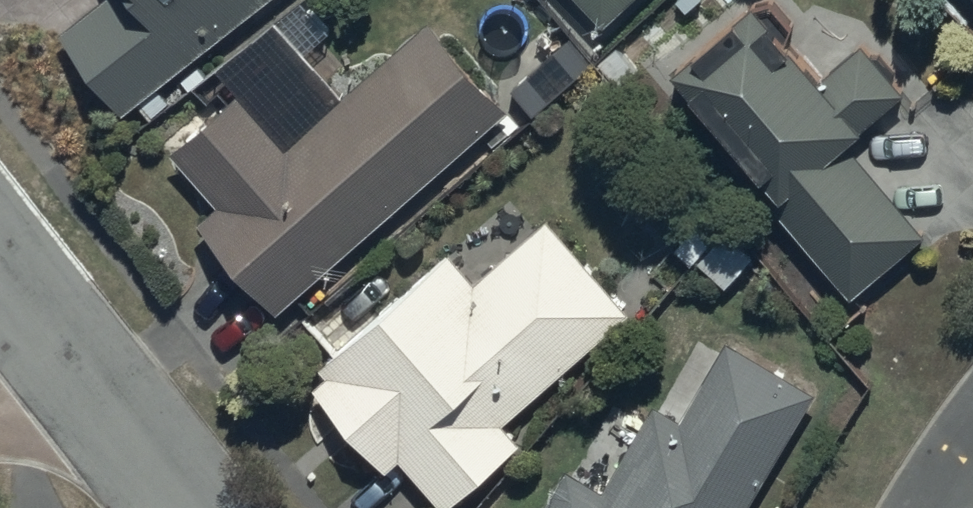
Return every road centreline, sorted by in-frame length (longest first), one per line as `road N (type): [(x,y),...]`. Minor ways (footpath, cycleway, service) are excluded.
road 1 (residential): [(48,335),(181,507)]

